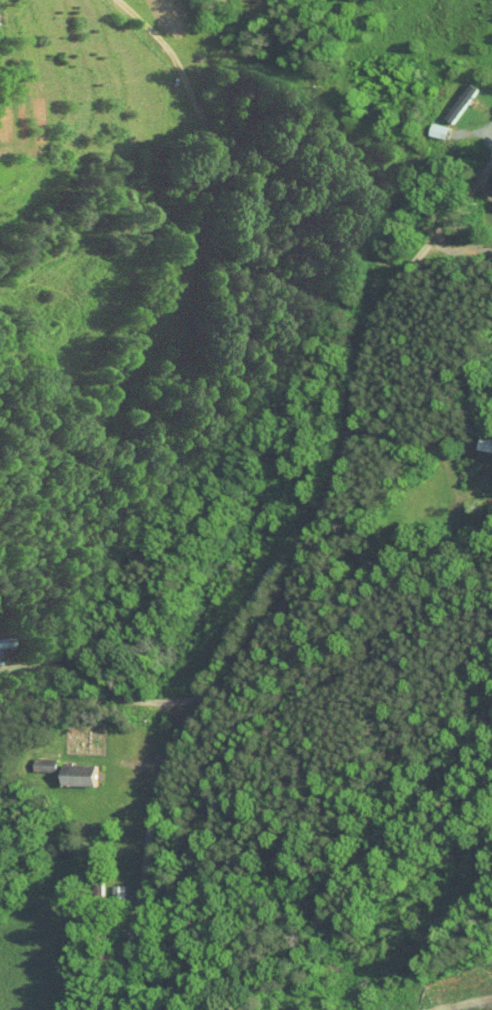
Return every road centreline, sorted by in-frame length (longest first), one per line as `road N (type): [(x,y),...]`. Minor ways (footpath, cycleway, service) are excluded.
road 1 (residential): [(491,163),(386,298),(338,472),(302,565),(171,763),(124,941)]
road 2 (residential): [(210,698),(0,704)]

